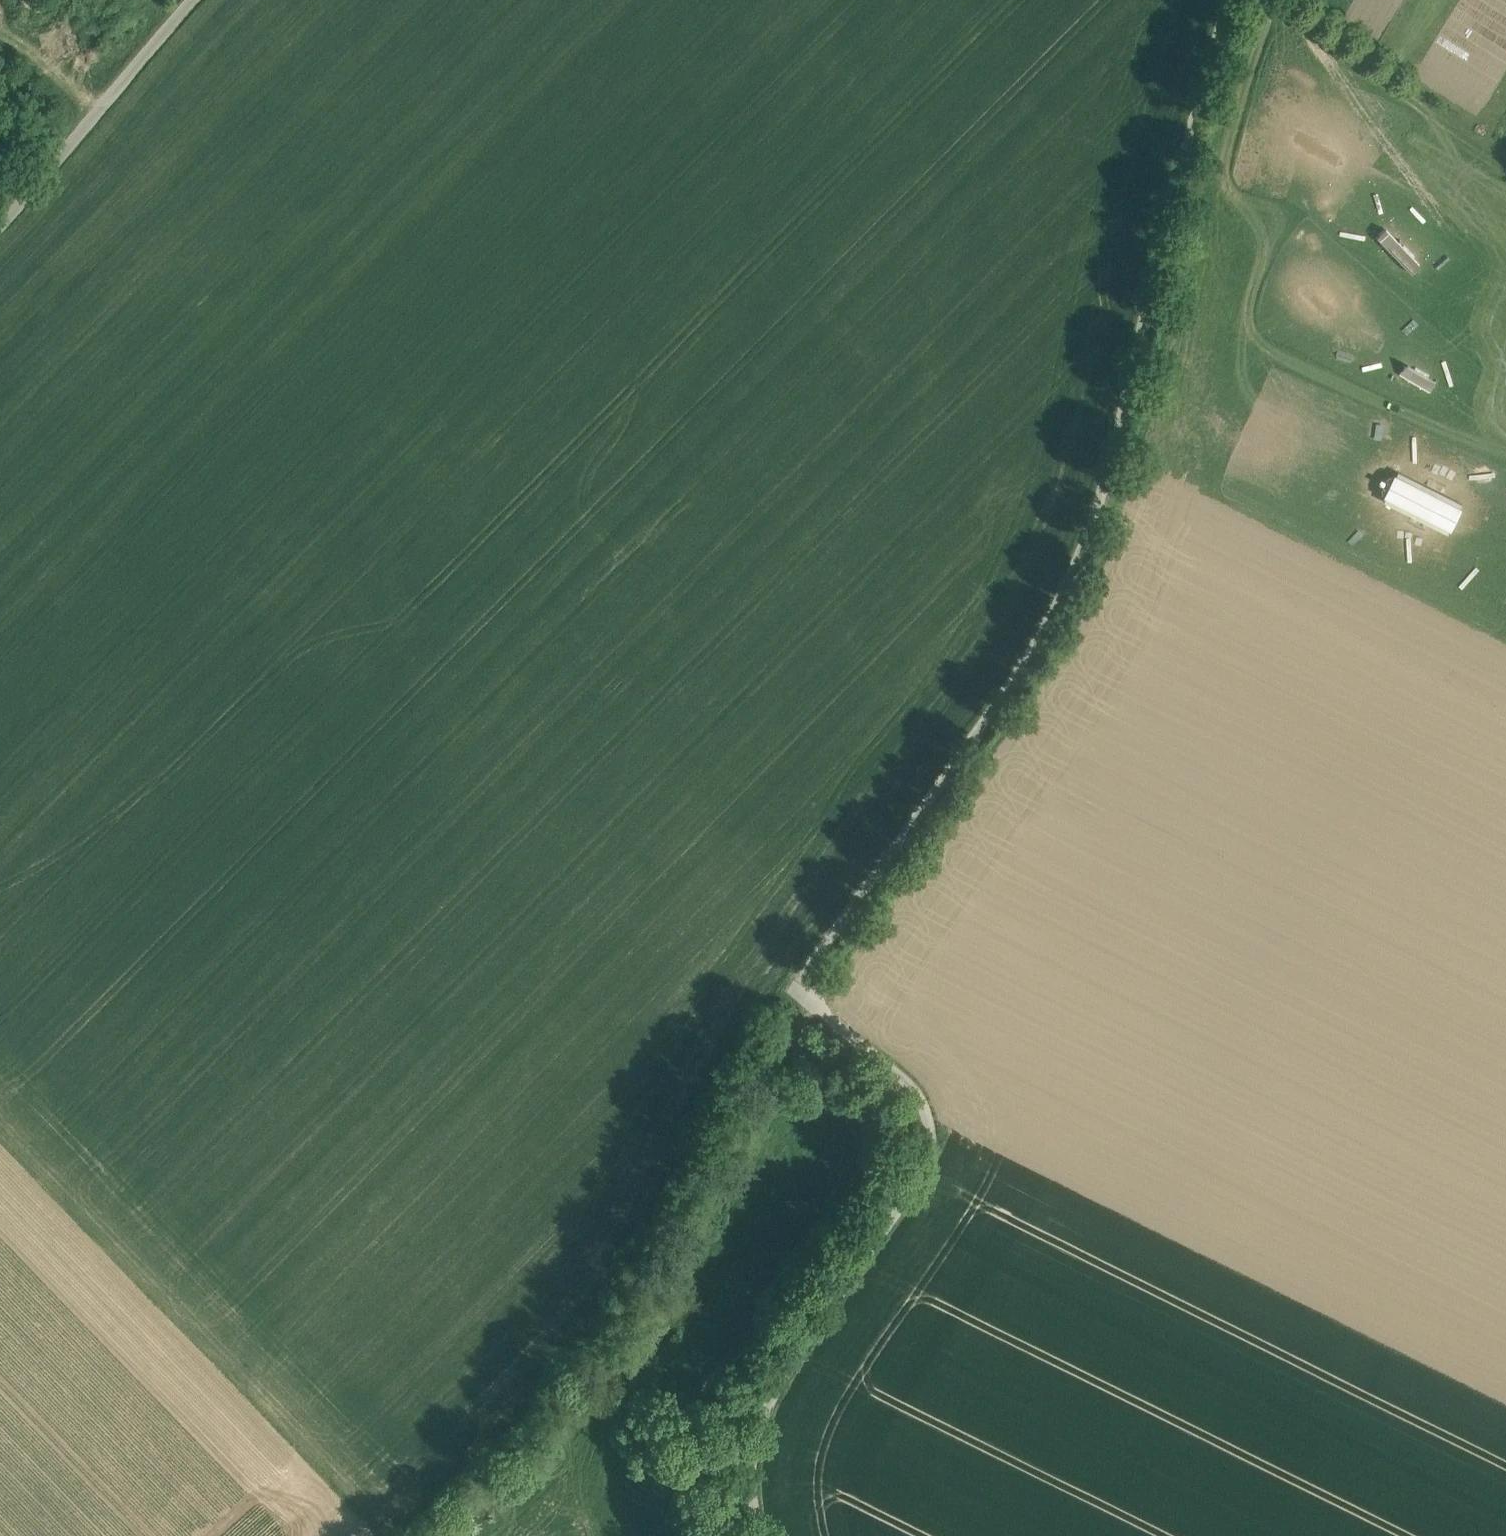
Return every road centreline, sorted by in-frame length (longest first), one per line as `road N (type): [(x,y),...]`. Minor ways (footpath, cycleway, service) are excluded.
road 1 (unclassified): [(1235,0),(1111,475),(1002,689),(809,978),(812,1004),(887,1060),(929,1117),(923,1170),(762,1420),(751,1468),(765,1535)]
road 2 (unclassified): [(196,0),(0,223)]

